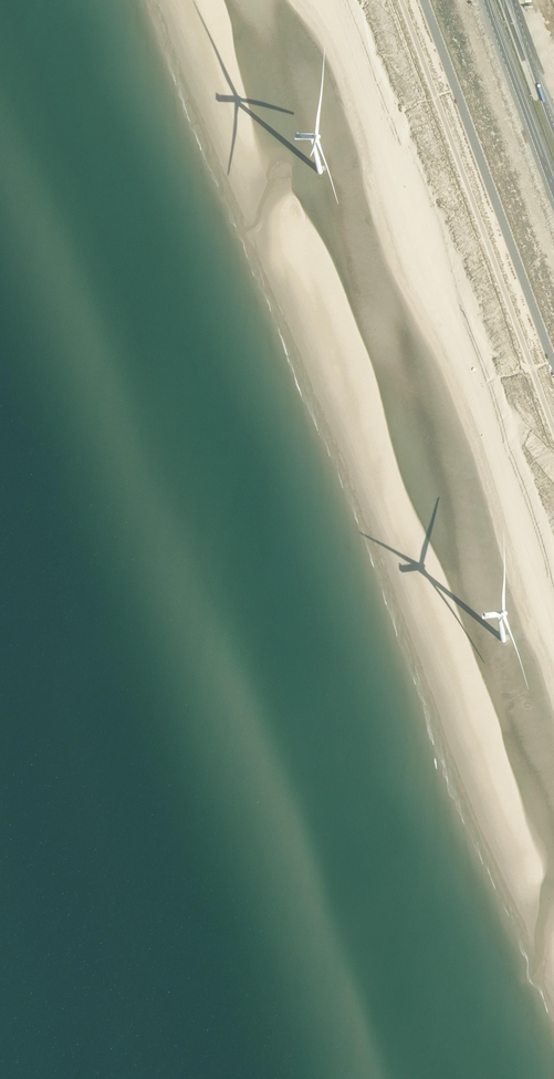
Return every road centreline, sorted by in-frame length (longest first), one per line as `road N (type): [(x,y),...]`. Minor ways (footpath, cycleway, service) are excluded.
road 1 (unclassified): [(424,0),(553,368)]
road 2 (trunk): [(485,0),(553,192)]
road 3 (secondary): [(553,132),(508,0)]

